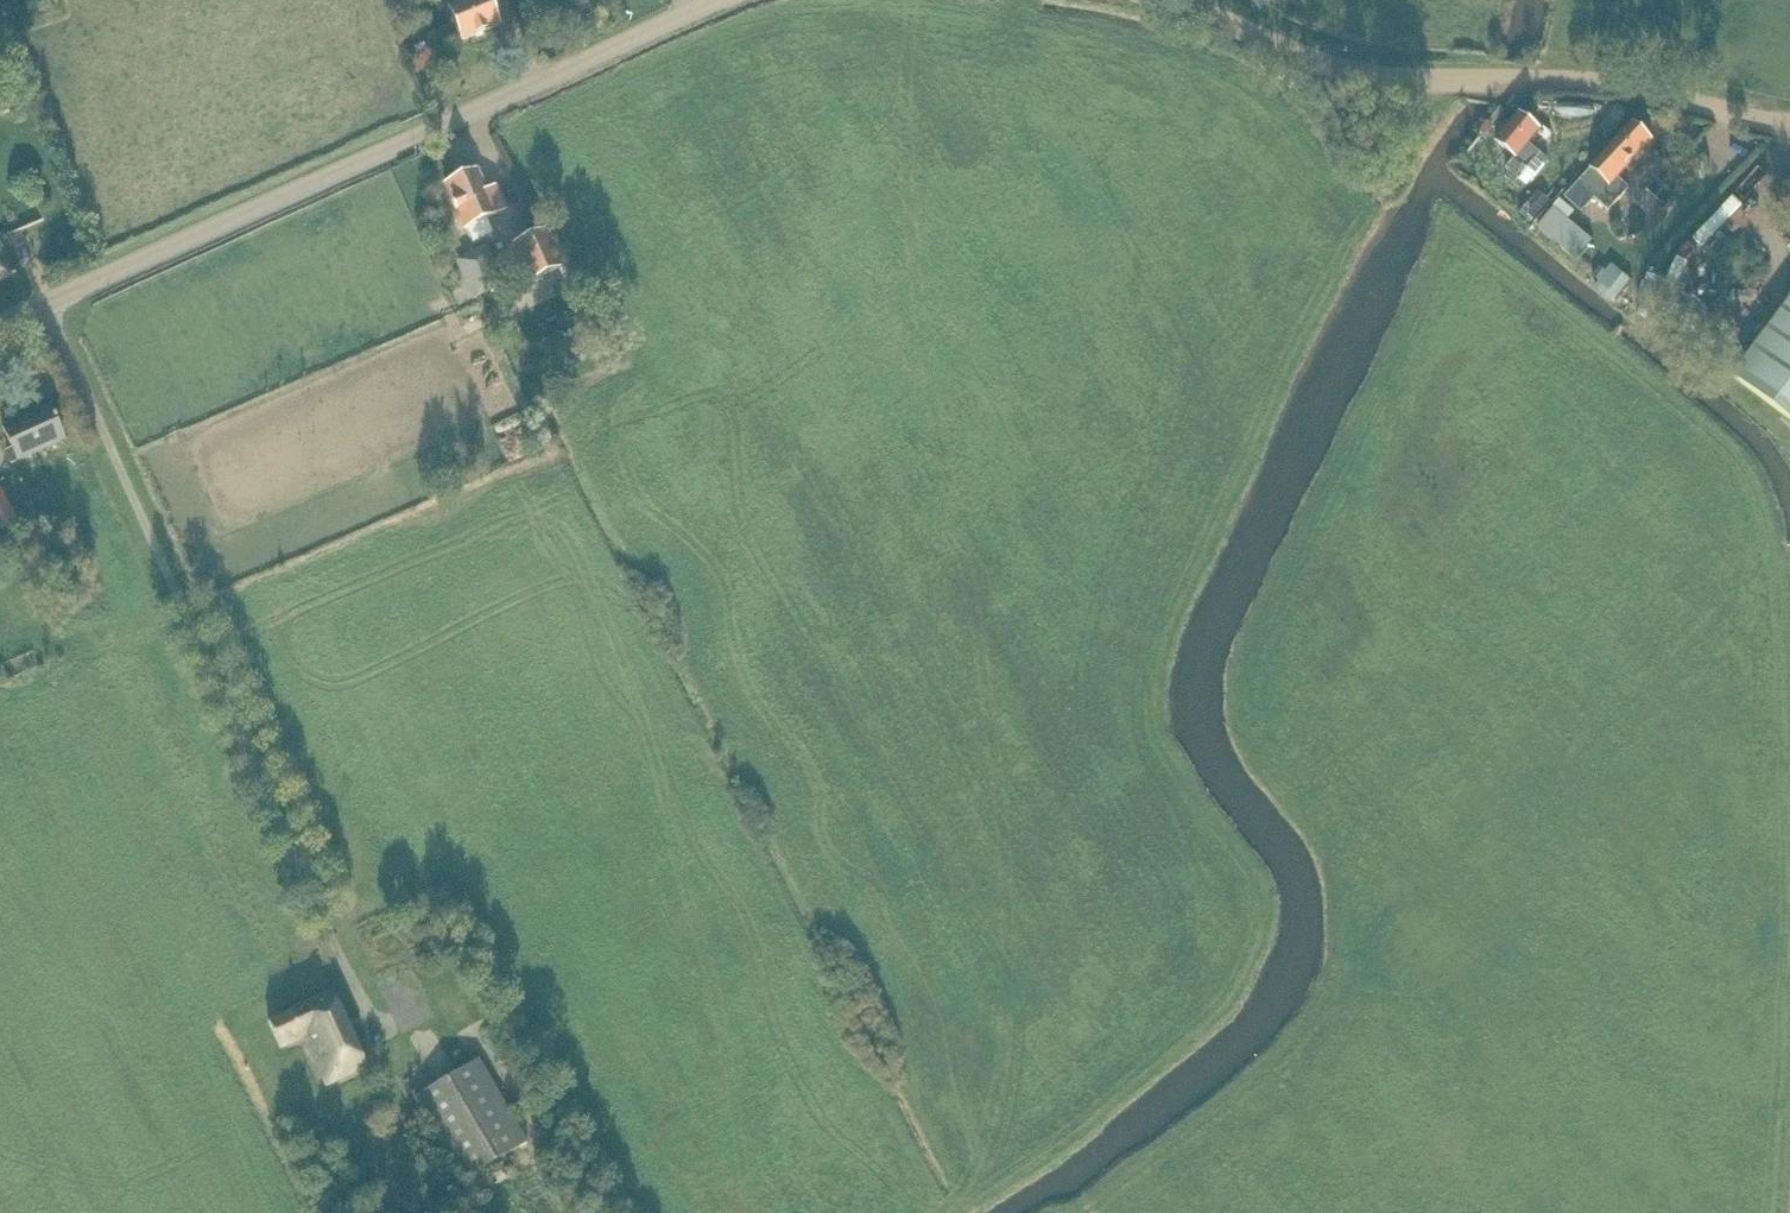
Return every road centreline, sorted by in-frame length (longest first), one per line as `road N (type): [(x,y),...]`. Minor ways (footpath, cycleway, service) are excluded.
road 1 (unclassified): [(0,325),(723,0)]
road 2 (unclassified): [(1789,125),(1601,84),(1368,78),(1170,0)]

